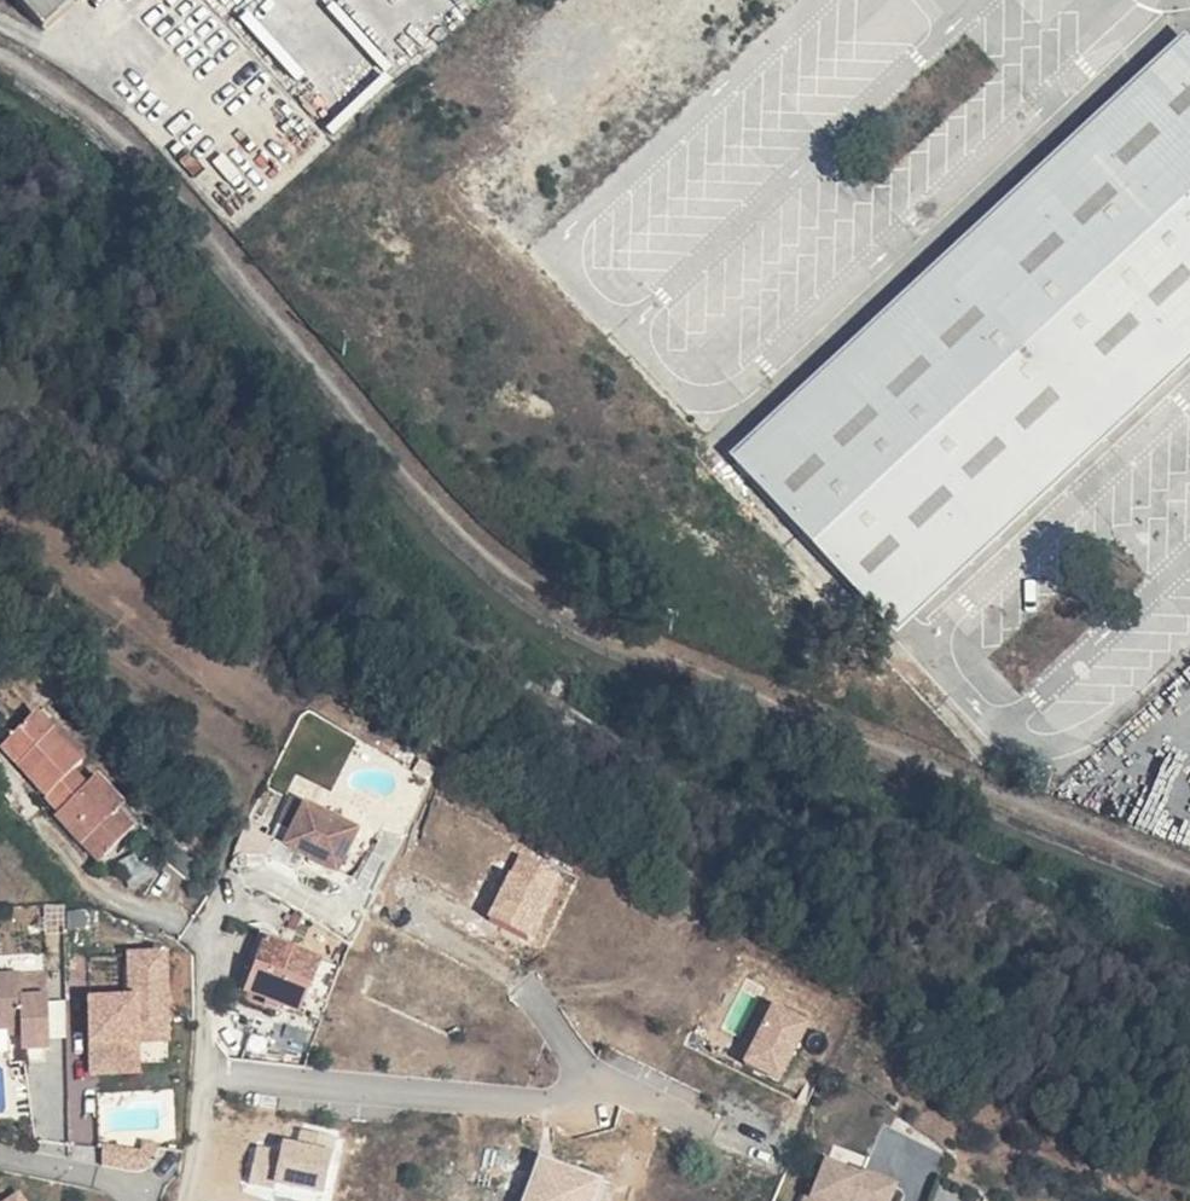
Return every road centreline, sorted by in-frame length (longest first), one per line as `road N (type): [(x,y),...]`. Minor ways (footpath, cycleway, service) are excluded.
road 1 (residential): [(715,1128),(627,1086),(592,1085),(543,1102),(207,1072)]
road 2 (residential): [(138,1200),(121,1181),(0,1153)]

